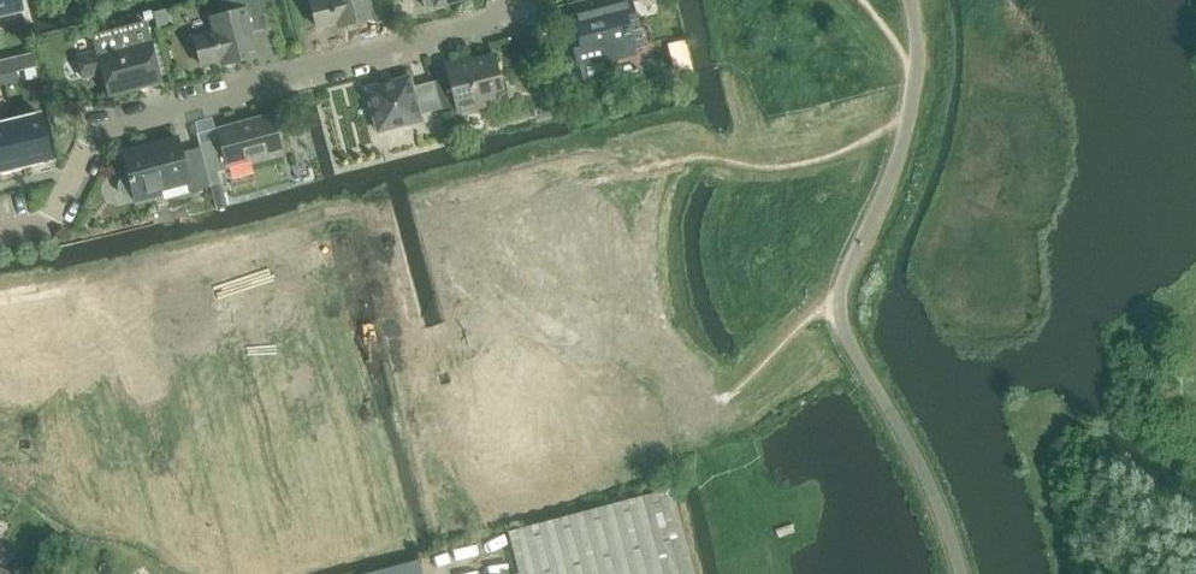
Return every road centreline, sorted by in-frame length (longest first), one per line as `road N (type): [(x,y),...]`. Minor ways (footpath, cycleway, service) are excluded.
road 1 (residential): [(0,239),(51,227),(106,128),(499,22),(506,0)]

